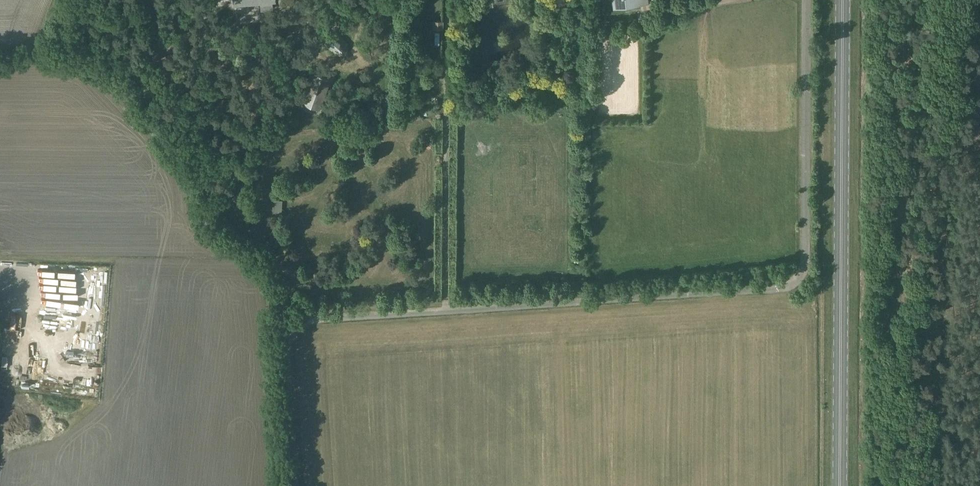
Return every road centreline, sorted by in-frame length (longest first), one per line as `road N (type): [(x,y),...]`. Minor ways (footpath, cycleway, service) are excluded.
road 1 (unclassified): [(297,485),(287,353),(307,323),(780,290),(802,279),(806,0)]
road 2 (primary): [(841,485),(843,0)]

